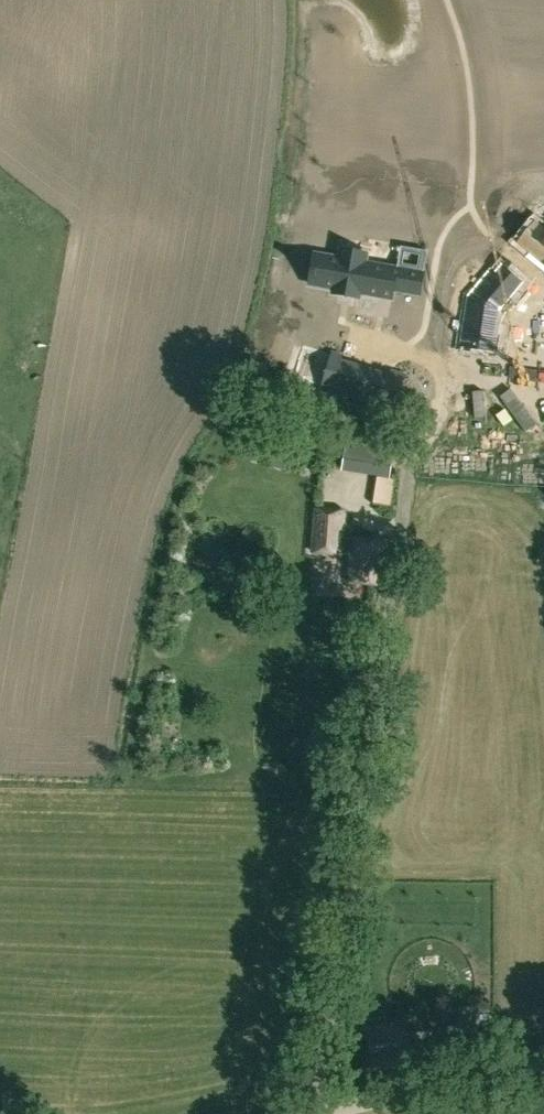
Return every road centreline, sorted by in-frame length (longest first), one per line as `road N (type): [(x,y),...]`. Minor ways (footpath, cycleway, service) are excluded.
road 1 (unclassified): [(317,1113),(406,491)]
road 2 (unclassified): [(325,1113),(543,1059)]

